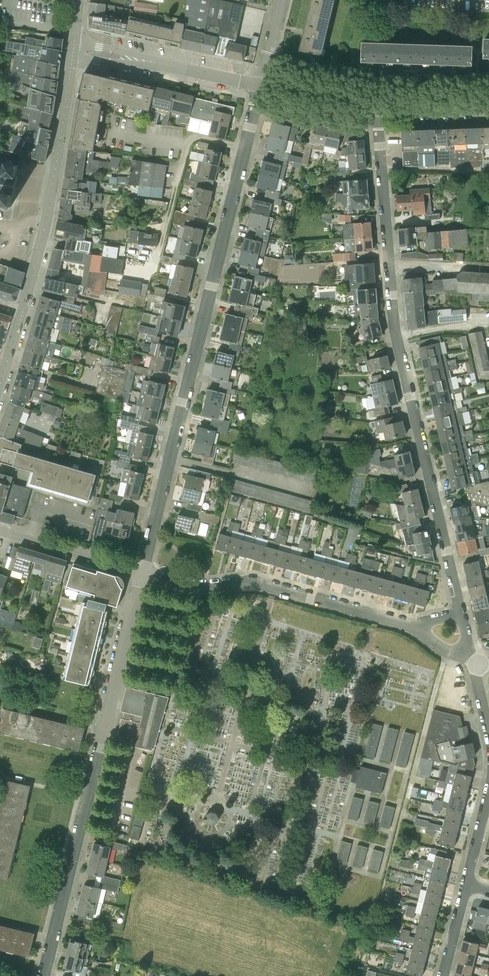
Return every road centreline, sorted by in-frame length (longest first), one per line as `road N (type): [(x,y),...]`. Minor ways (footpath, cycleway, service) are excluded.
road 1 (residential): [(461,615),(396,331),(378,107)]
road 2 (residential): [(143,574),(261,86)]
road 3 (residential): [(45,975),(143,574)]
road 4 (residential): [(412,625),(258,581),(196,587),(143,574)]
road 5 (residential): [(24,311),(73,50)]
road 6 (residential): [(261,86),(73,50)]
road 7 (residential): [(143,574),(0,531)]

